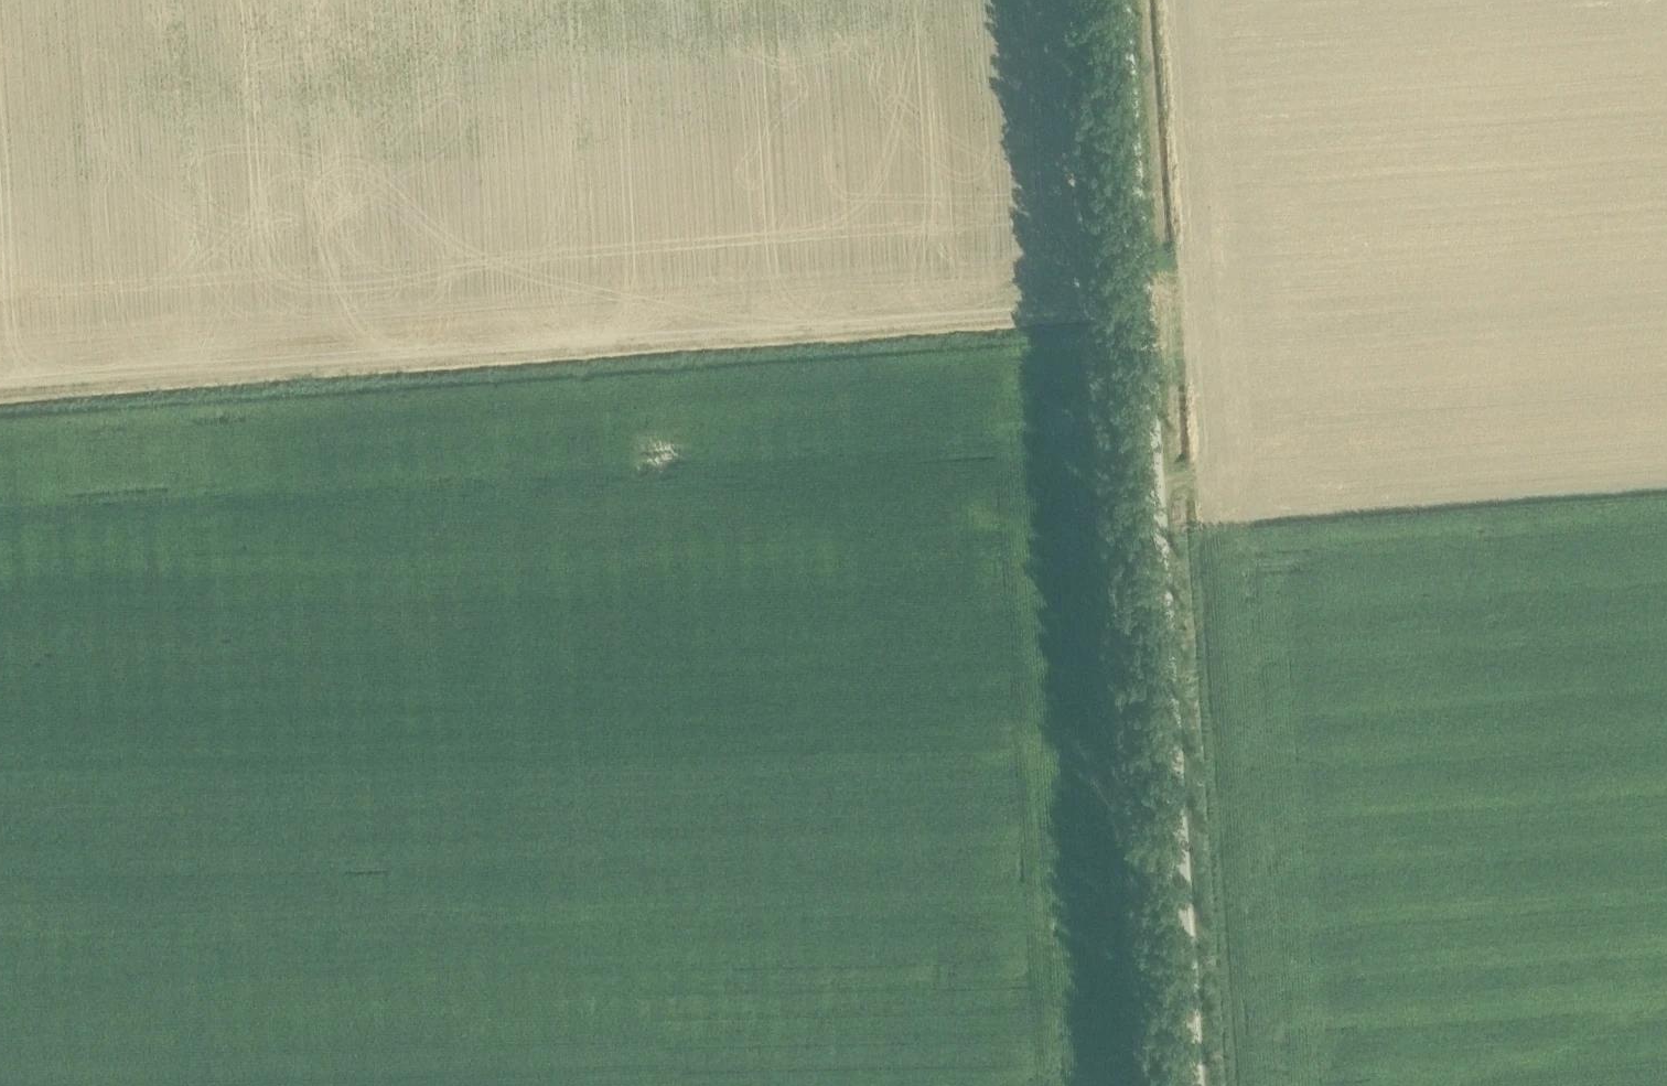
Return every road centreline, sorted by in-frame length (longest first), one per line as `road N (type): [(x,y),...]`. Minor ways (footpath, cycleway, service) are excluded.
road 1 (unclassified): [(1196,1085),(1122,0)]

